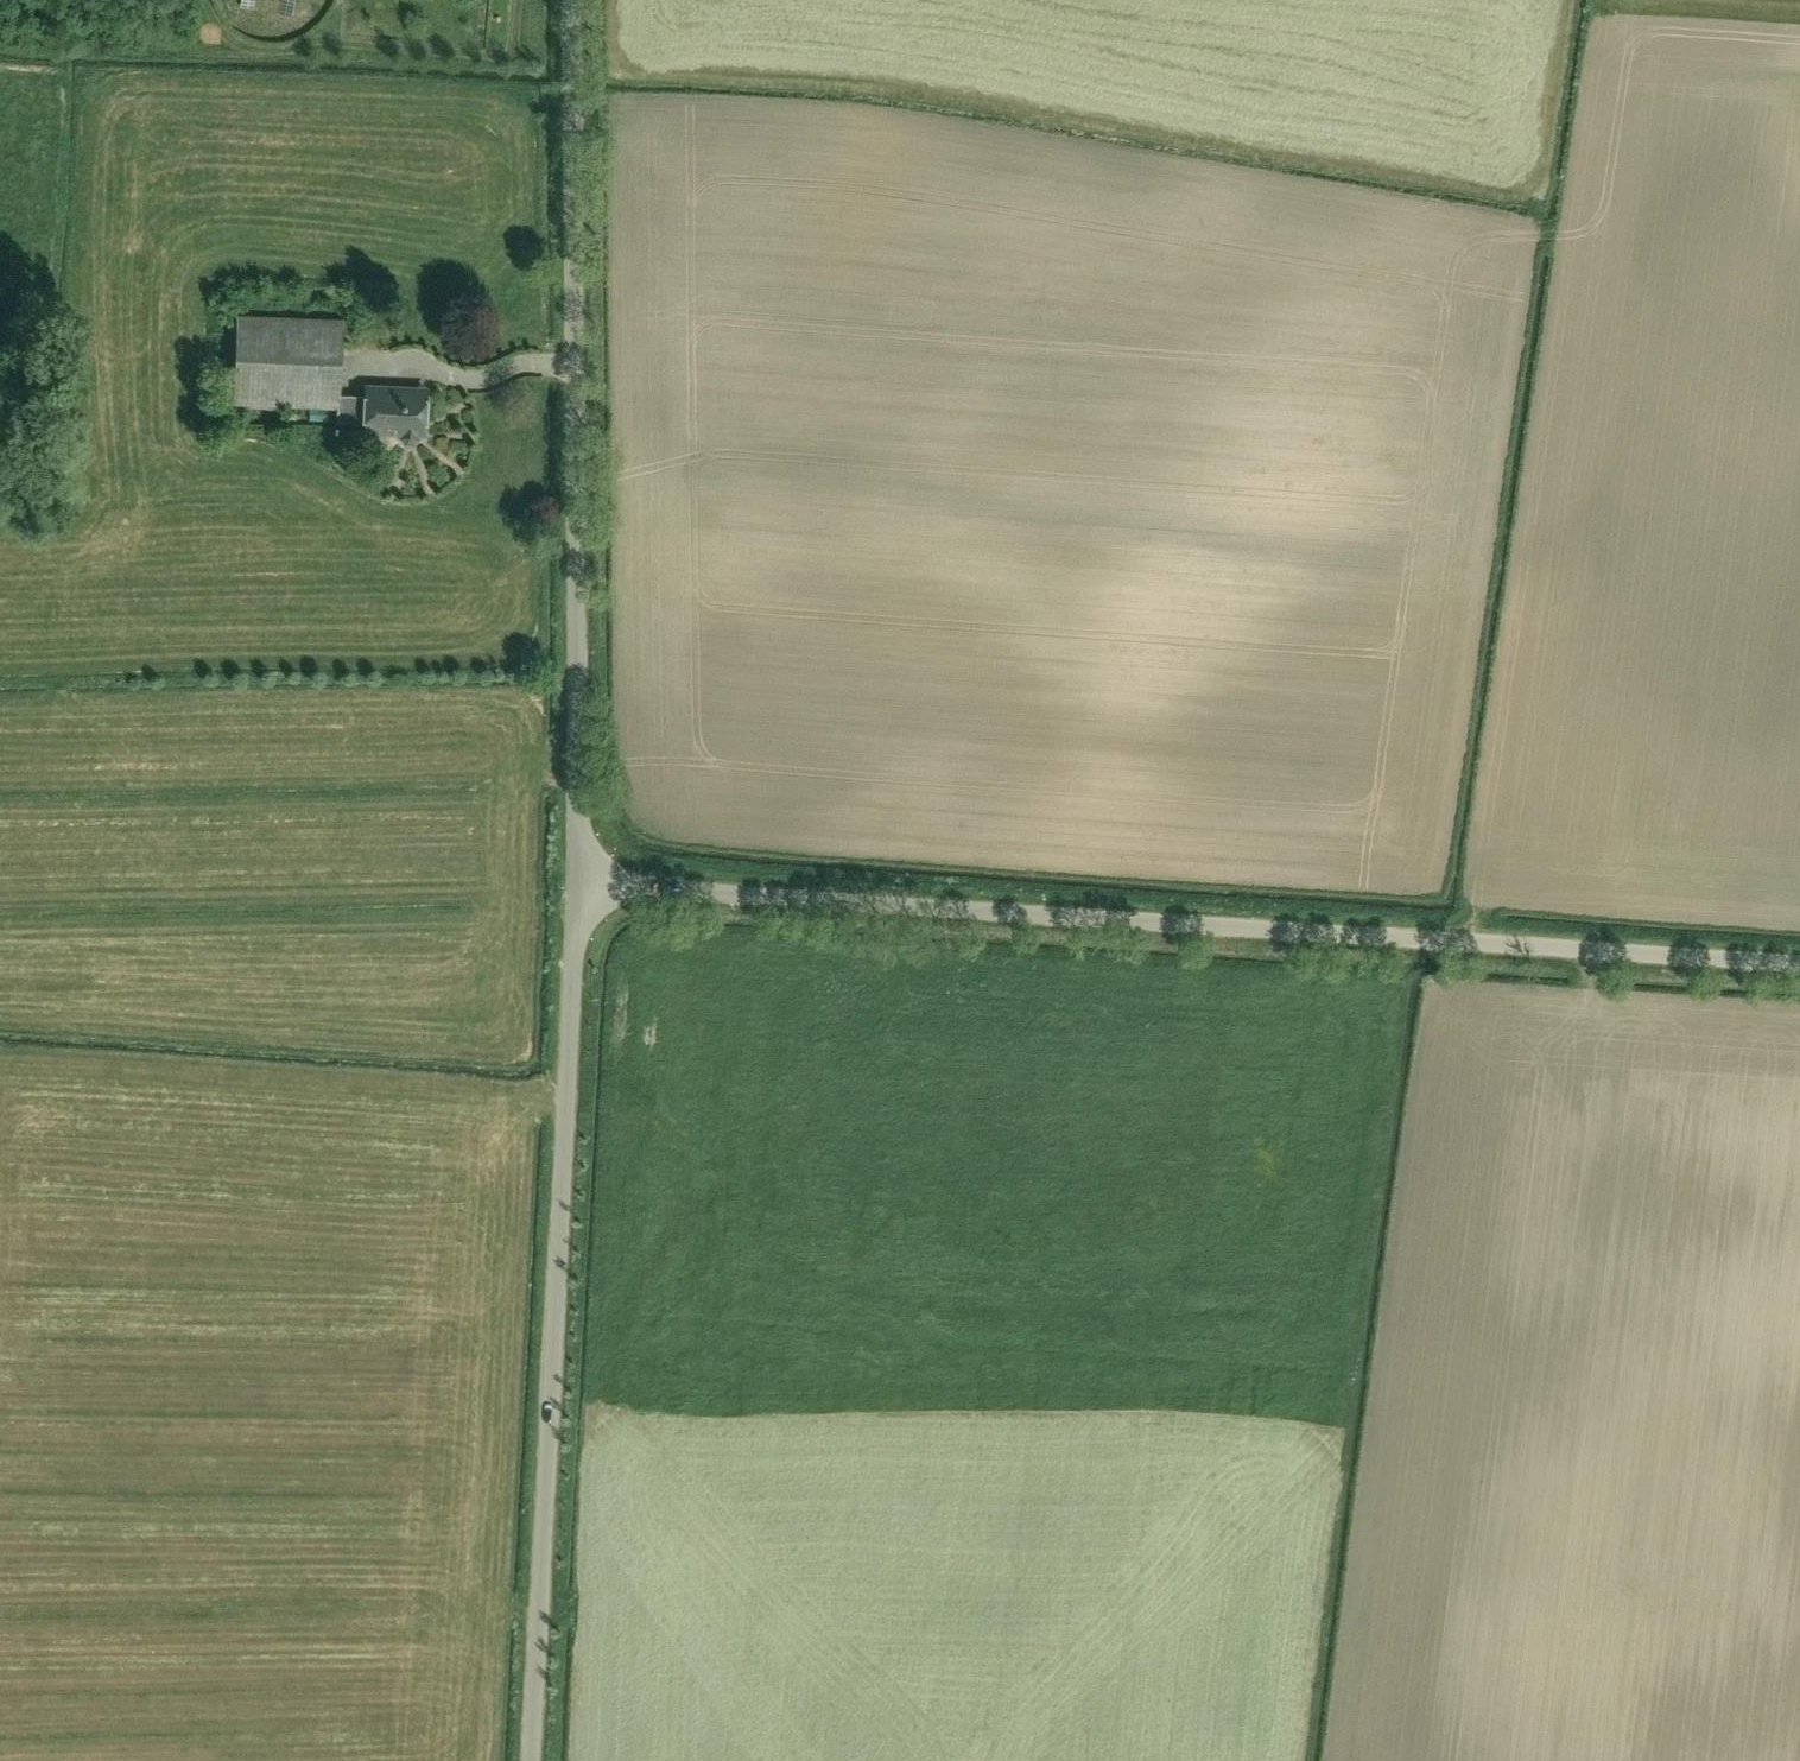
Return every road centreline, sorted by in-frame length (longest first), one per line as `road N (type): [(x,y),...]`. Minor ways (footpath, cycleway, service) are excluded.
road 1 (unclassified): [(1799,964),(577,884)]
road 2 (unclassified): [(577,884),(573,0)]
road 3 (unclassified): [(535,1760),(577,884)]

